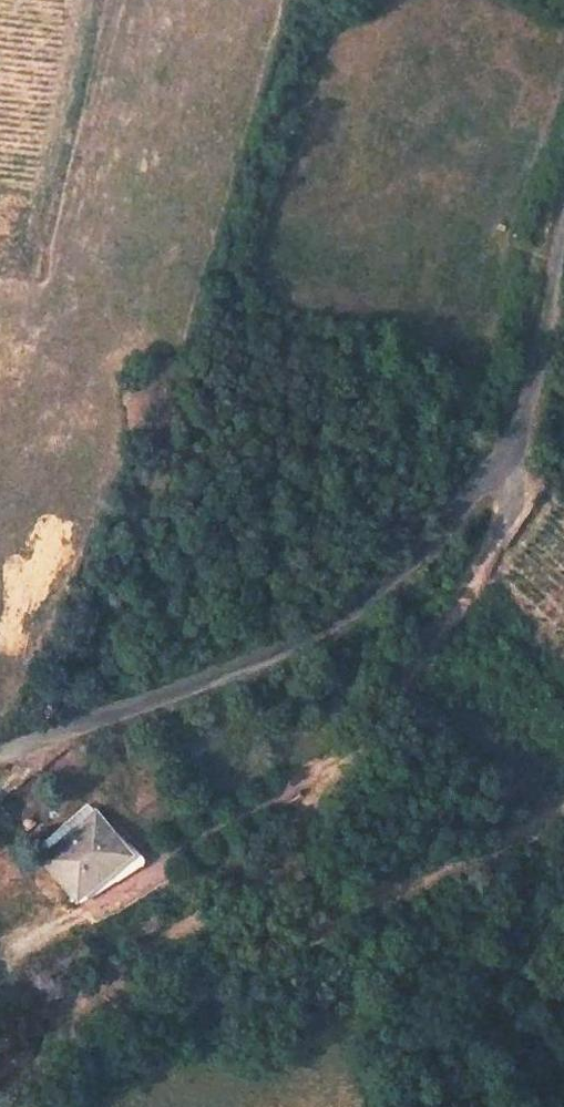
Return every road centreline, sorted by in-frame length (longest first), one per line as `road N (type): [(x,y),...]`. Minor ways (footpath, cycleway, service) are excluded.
road 1 (unclassified): [(0,753),(291,647),(392,580),(505,464),(563,232)]
road 2 (track): [(0,1093),(153,993),(278,960),(563,818)]
road 3 (track): [(43,182),(85,0)]

